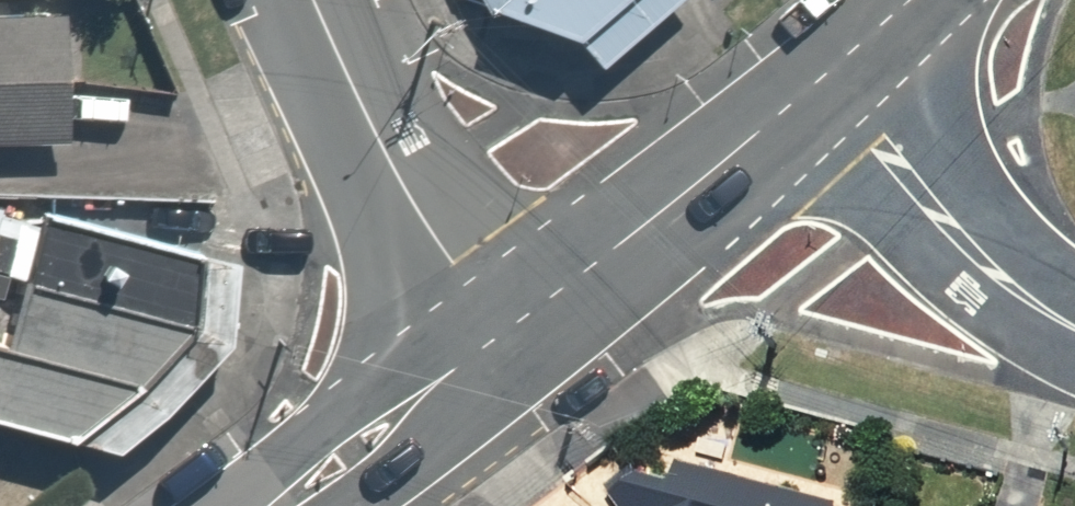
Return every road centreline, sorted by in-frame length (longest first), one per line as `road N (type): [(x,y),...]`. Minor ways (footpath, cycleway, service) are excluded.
road 1 (unclassified): [(821,83),(496,346)]
road 2 (residential): [(496,346),(315,0)]
road 3 (residential): [(1074,332),(1040,320),(908,207),(821,83)]
road 4 (unclassified): [(496,346),(284,505)]
road 5 (unclassified): [(917,0),(821,83)]

